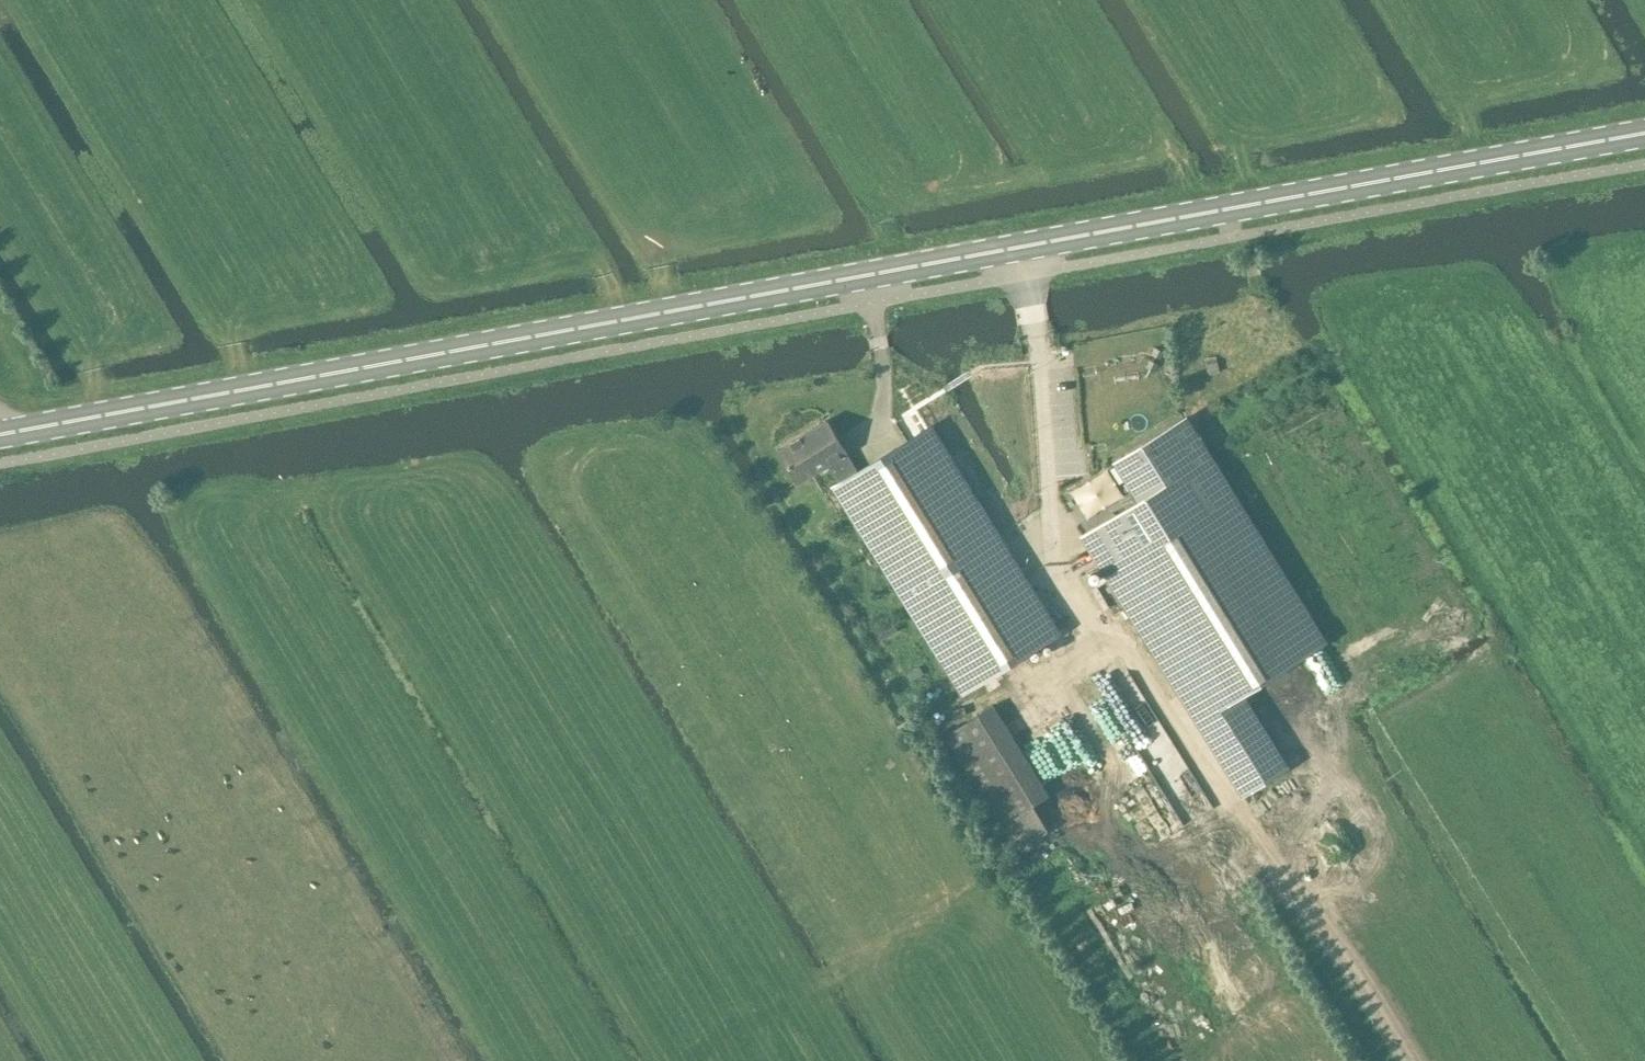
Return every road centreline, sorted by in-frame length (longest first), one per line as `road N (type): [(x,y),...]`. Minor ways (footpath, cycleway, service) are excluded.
road 1 (secondary): [(0,439),(1644,135)]
road 2 (track): [(1134,96),(1198,219)]
road 3 (track): [(212,278),(245,360),(248,391)]

